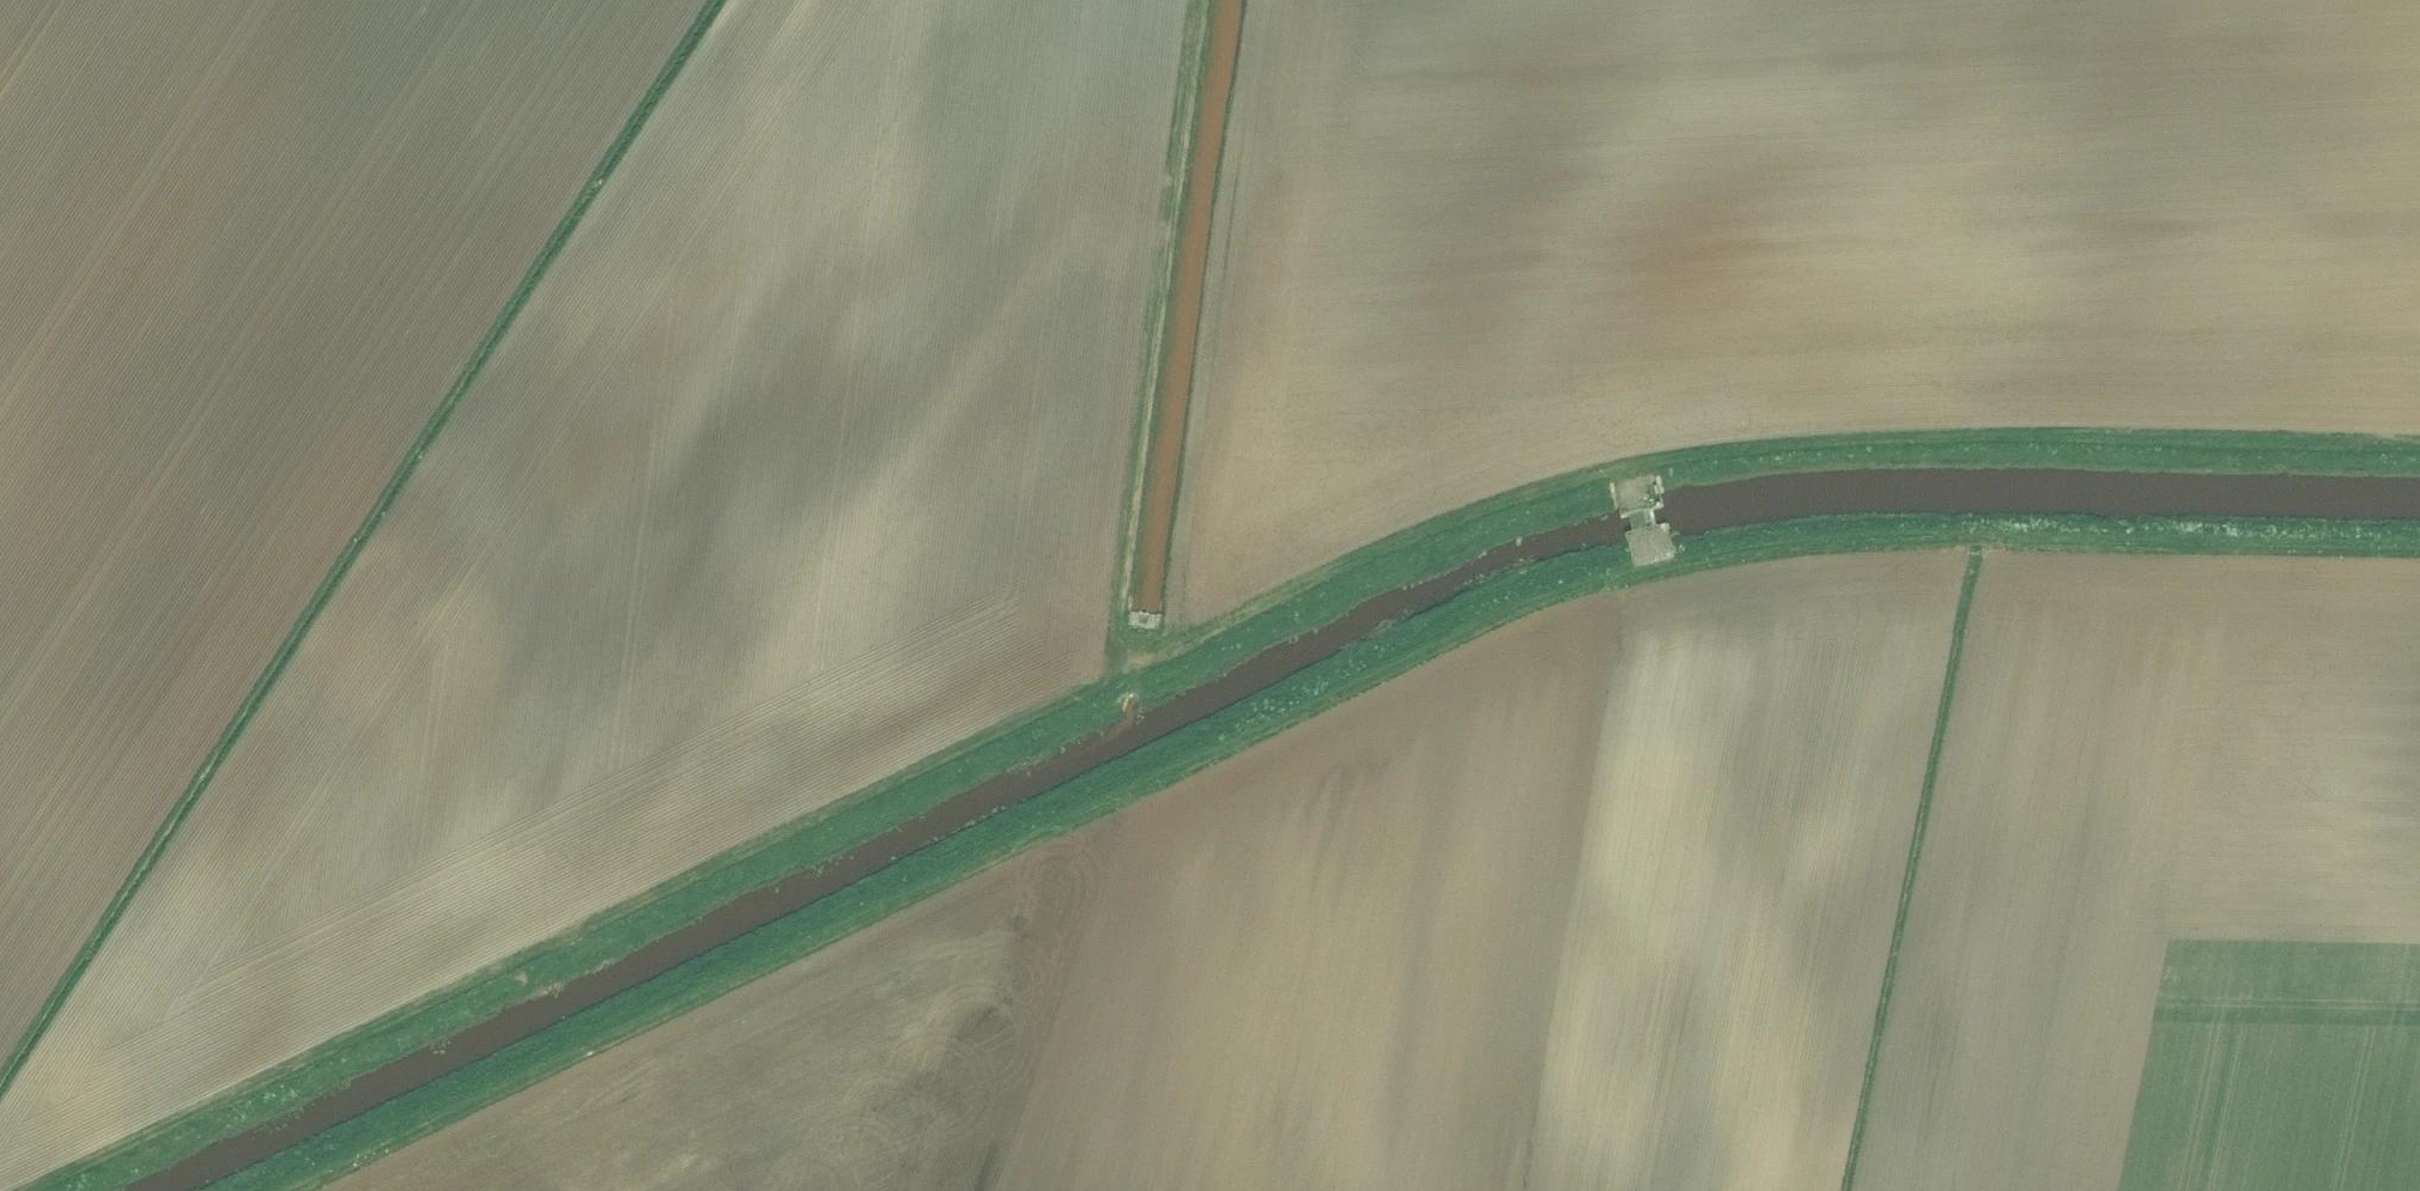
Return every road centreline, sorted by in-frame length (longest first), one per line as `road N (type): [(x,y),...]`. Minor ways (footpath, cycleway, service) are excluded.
road 1 (track): [(267,1190),(1530,597),(1643,566),(1994,535),(2419,544)]
road 2 (track): [(2419,444),(1765,453),(1626,478),(1421,538),(1120,672)]
road 3 (track): [(1120,672),(27,1190)]
road 4 (track): [(1192,0),(1115,598),(1120,672)]
road 5 (track): [(1635,615),(1643,566),(1626,478)]

